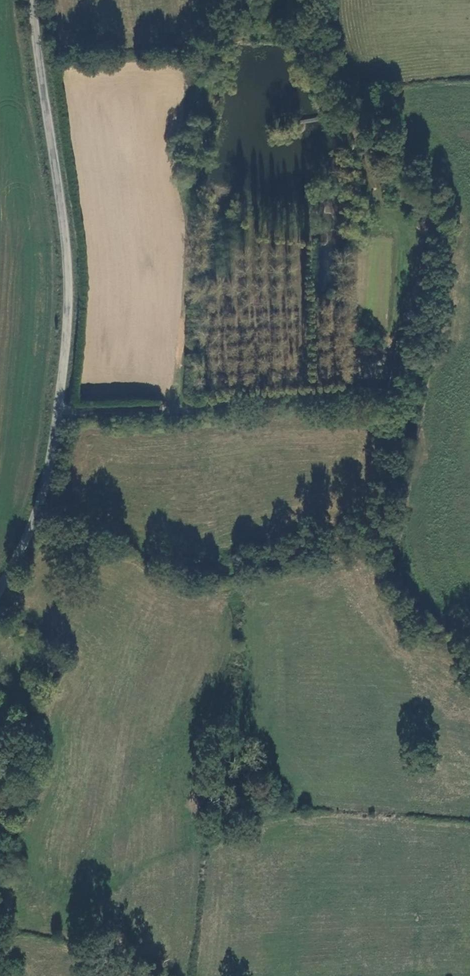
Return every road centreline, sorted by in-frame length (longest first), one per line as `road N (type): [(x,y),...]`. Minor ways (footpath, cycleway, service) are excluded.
road 1 (track): [(319,0),(317,23),(340,91),(448,216),(389,543),(420,620),(444,644),(469,650)]
road 2 (unclassified): [(33,0),(65,237),(65,377),(46,479),(0,609)]

